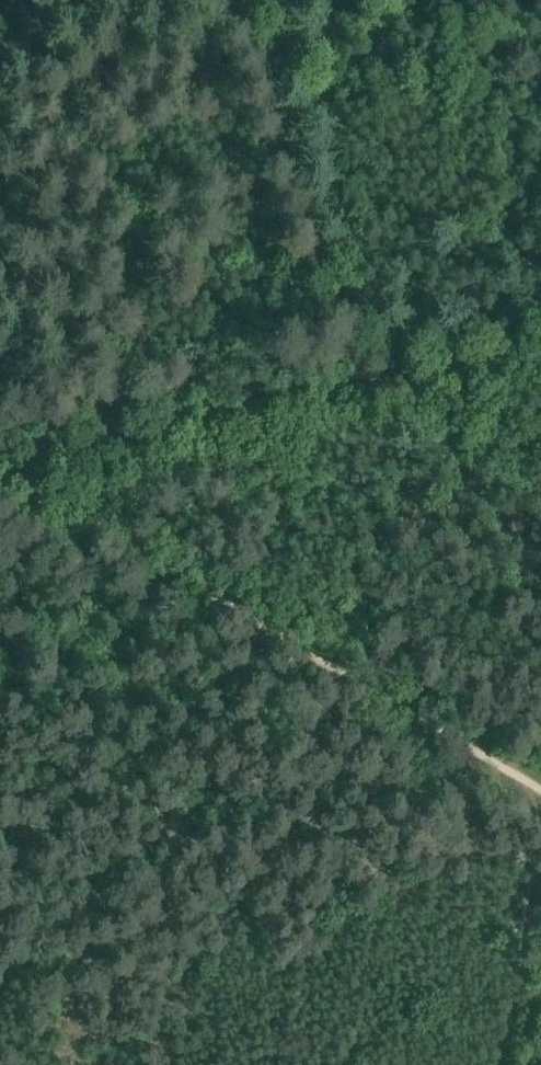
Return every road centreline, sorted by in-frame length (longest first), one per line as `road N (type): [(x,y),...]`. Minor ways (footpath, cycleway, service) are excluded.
road 1 (track): [(540,793),(0,459)]
road 2 (track): [(135,0),(253,166),(304,206),(540,229)]
road 3 (track): [(498,1064),(540,804)]
road 4 (track): [(304,206),(272,117),(260,0)]

